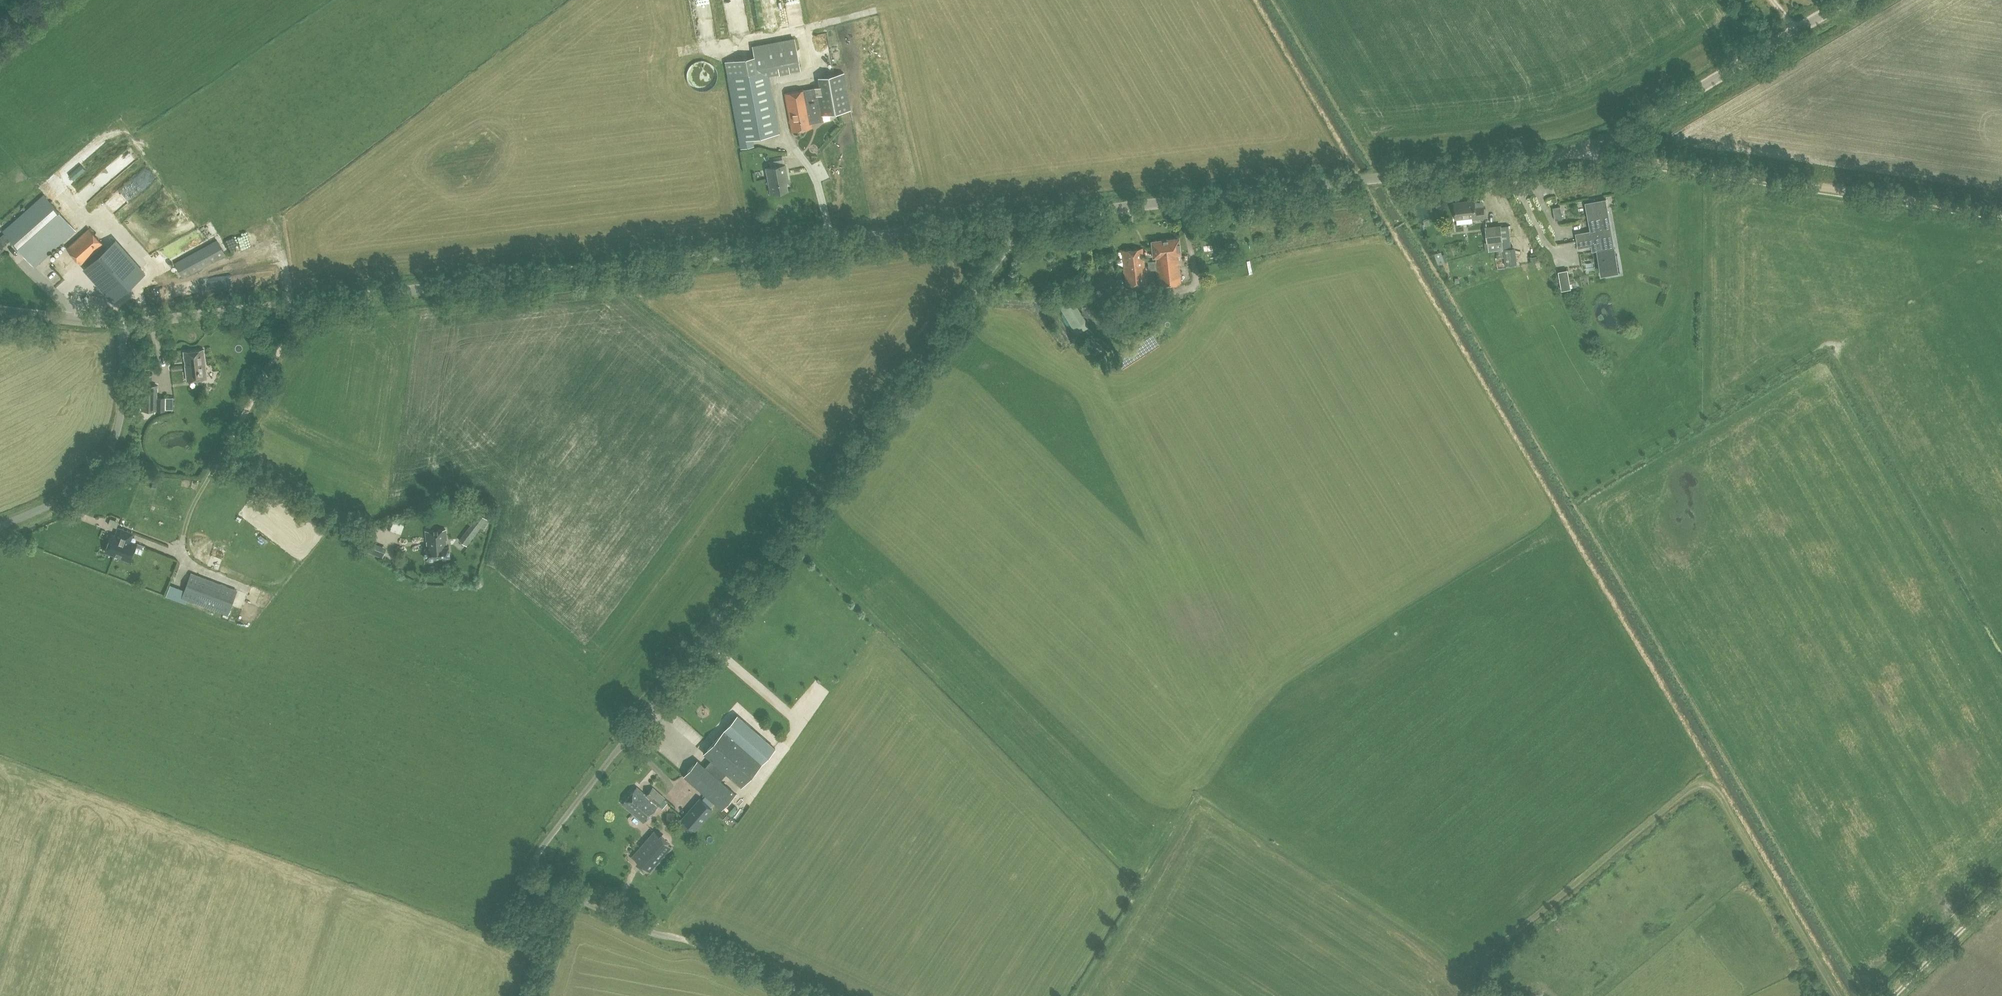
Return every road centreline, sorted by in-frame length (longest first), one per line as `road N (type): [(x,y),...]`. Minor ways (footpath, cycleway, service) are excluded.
road 1 (unclassified): [(685,944),(539,884),(536,857),(1030,218)]
road 2 (unclassified): [(122,323),(1030,218)]
road 3 (unclassified): [(1030,218),(1564,153),(1613,136),(1849,0)]
road 4 (track): [(2001,213),(1614,158)]
road 5 (unclassified): [(0,527),(77,490),(107,461),(122,414),(122,323)]
road 6 (track): [(182,535),(305,304)]
road 7 (track): [(2001,895),(1900,995)]
road 8 (unclassified): [(122,323),(0,311)]

